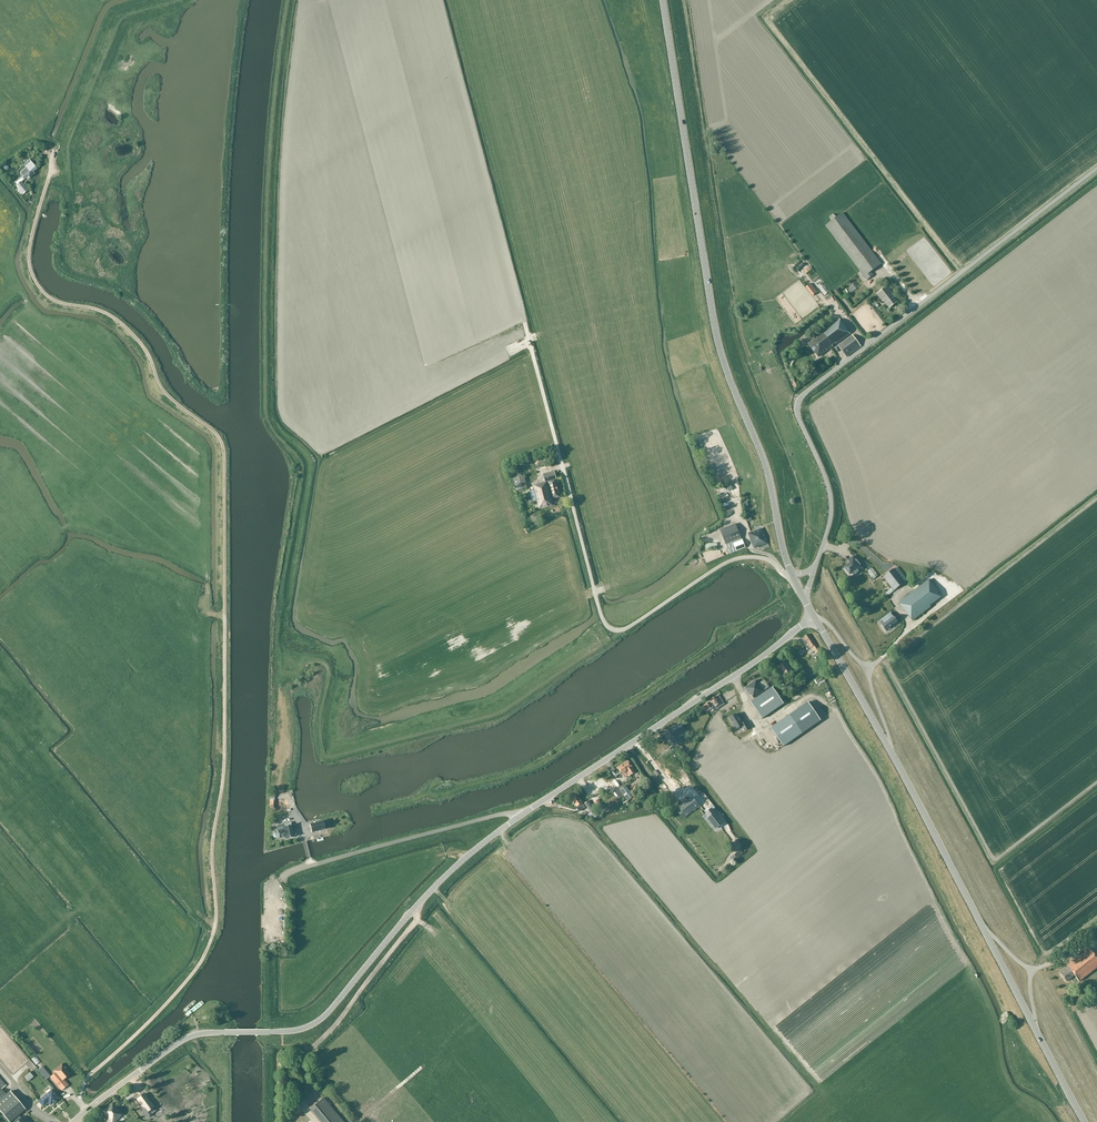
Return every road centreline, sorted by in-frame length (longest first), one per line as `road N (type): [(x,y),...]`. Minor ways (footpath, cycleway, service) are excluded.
road 1 (track): [(86,1111),(78,1099),(87,1077),(184,984),(215,927),(212,849),(225,740),(224,459),(216,434),(164,391),(126,328),(100,310),(54,300),(37,284),(29,256),(48,182)]
road 2 (tertiary): [(791,574),(766,466),(718,341),(663,0)]
road 3 (tertiary): [(814,617),(1085,1121)]
road 4 (tertiary): [(73,1121),(190,1036),(317,1024),(432,889),(523,815)]
road 5 (unclassified): [(814,572),(830,520),(829,488),(799,422),(803,396),(1096,168)]
road 6 (track): [(573,508),(452,39)]
road 7 (tertiary): [(523,815),(814,617)]
road 8 (unclassified): [(278,881),(362,851),(523,815)]

